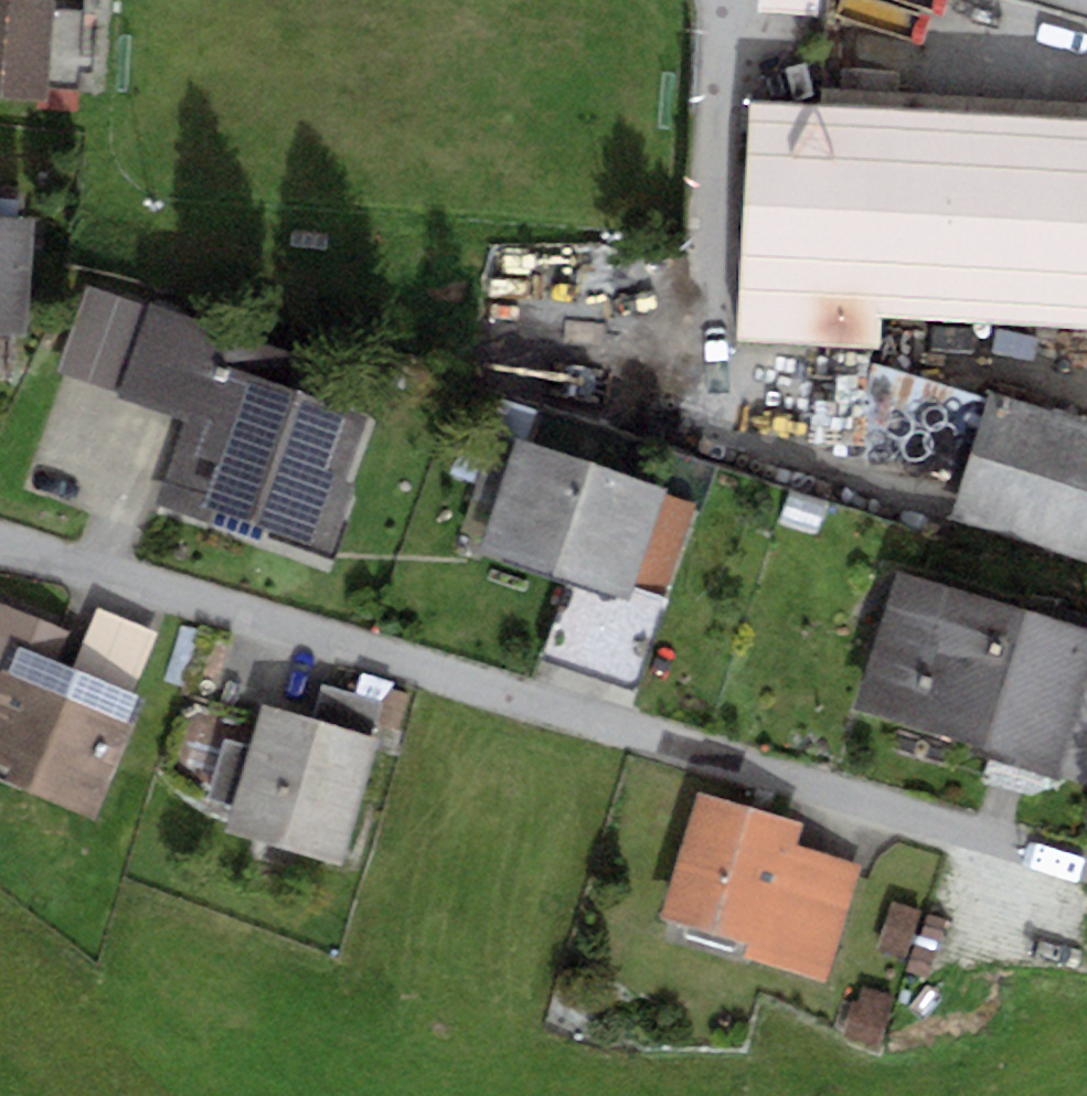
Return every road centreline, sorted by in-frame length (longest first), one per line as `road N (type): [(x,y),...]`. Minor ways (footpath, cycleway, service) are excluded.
road 1 (residential): [(1008,850),(82,561),(0,548)]

